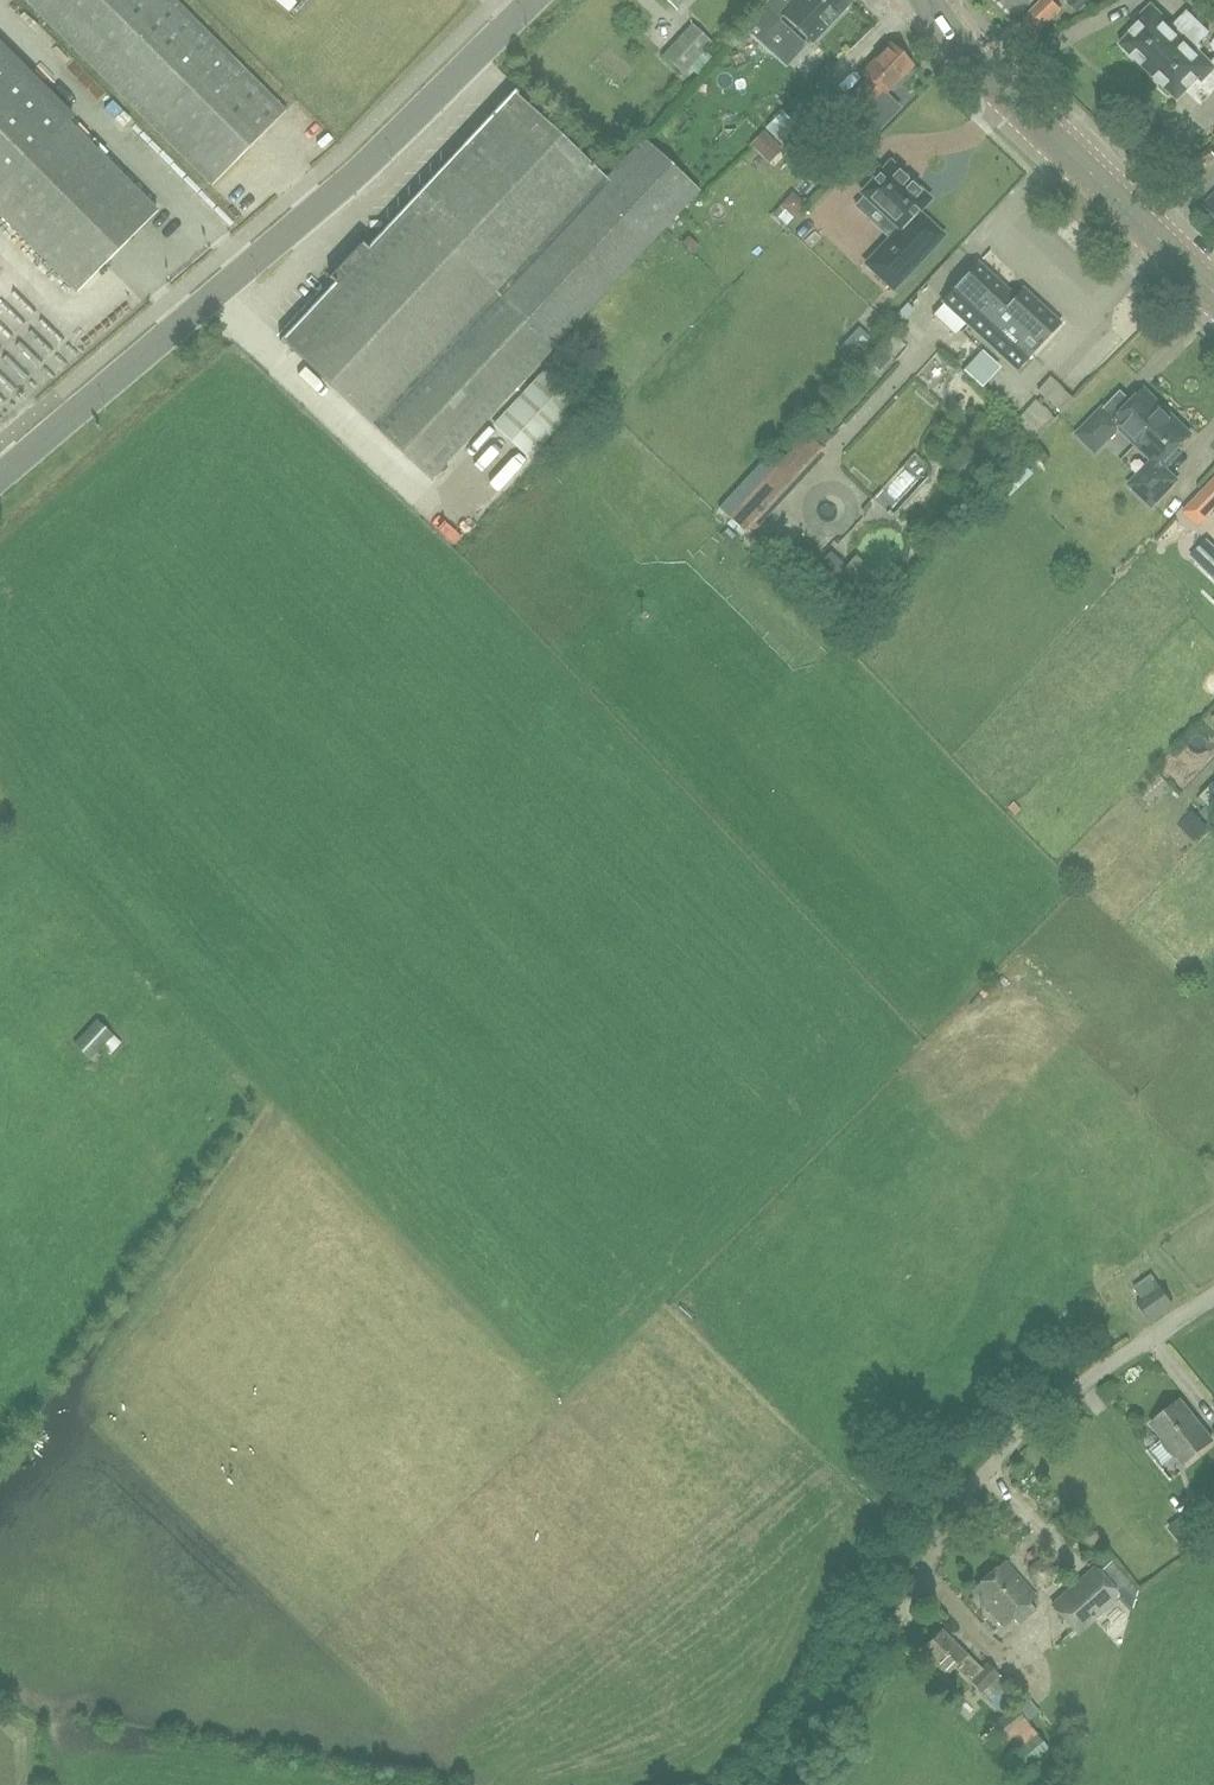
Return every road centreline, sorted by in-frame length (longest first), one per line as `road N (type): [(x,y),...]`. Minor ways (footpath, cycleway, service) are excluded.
road 1 (primary): [(533,0),(318,210),(0,477)]
road 2 (track): [(1213,1294),(1018,1441),(961,1504),(923,1576)]
road 3 (secondary): [(1213,292),(951,35),(931,0)]
road 4 (track): [(0,811),(279,1086)]
road 5 (track): [(923,1576),(817,1784)]

